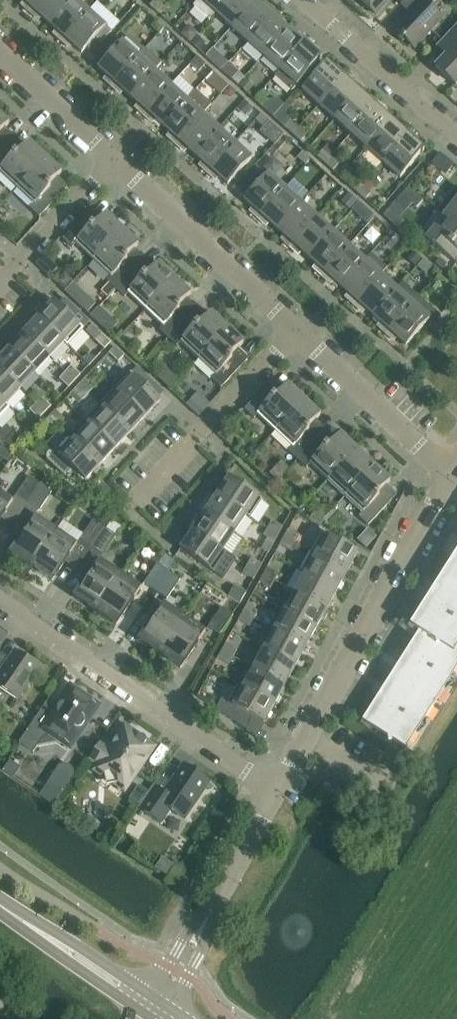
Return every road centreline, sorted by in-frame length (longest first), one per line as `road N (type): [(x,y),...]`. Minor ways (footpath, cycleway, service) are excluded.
road 1 (residential): [(275,792),(449,478)]
road 2 (residential): [(275,792),(0,605)]
road 3 (residential): [(151,1009),(275,792)]
road 4 (residential): [(295,332),(114,164)]
road 5 (residential): [(147,493),(295,332)]
road 6 (residential): [(449,478),(295,332)]
road 7 (residential): [(456,129),(308,0)]
road 8 (tertiary): [(151,1009),(0,906)]
road 9 (residential): [(0,283),(114,164)]
road 10 (residential): [(114,164),(0,57)]

